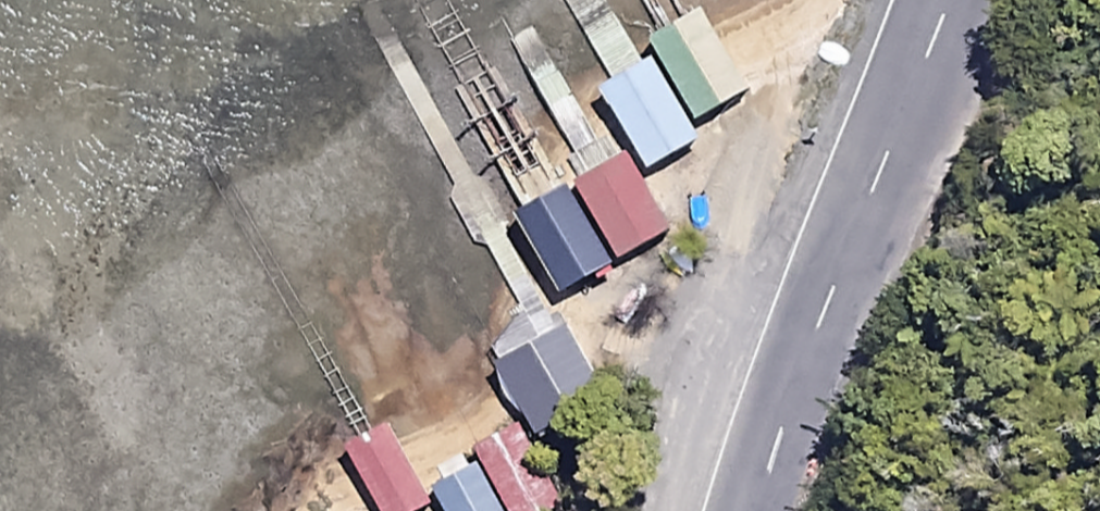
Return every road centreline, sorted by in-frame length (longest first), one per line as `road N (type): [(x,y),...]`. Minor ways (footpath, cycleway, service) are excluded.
road 1 (tertiary): [(947,0),(793,396),(756,510)]

